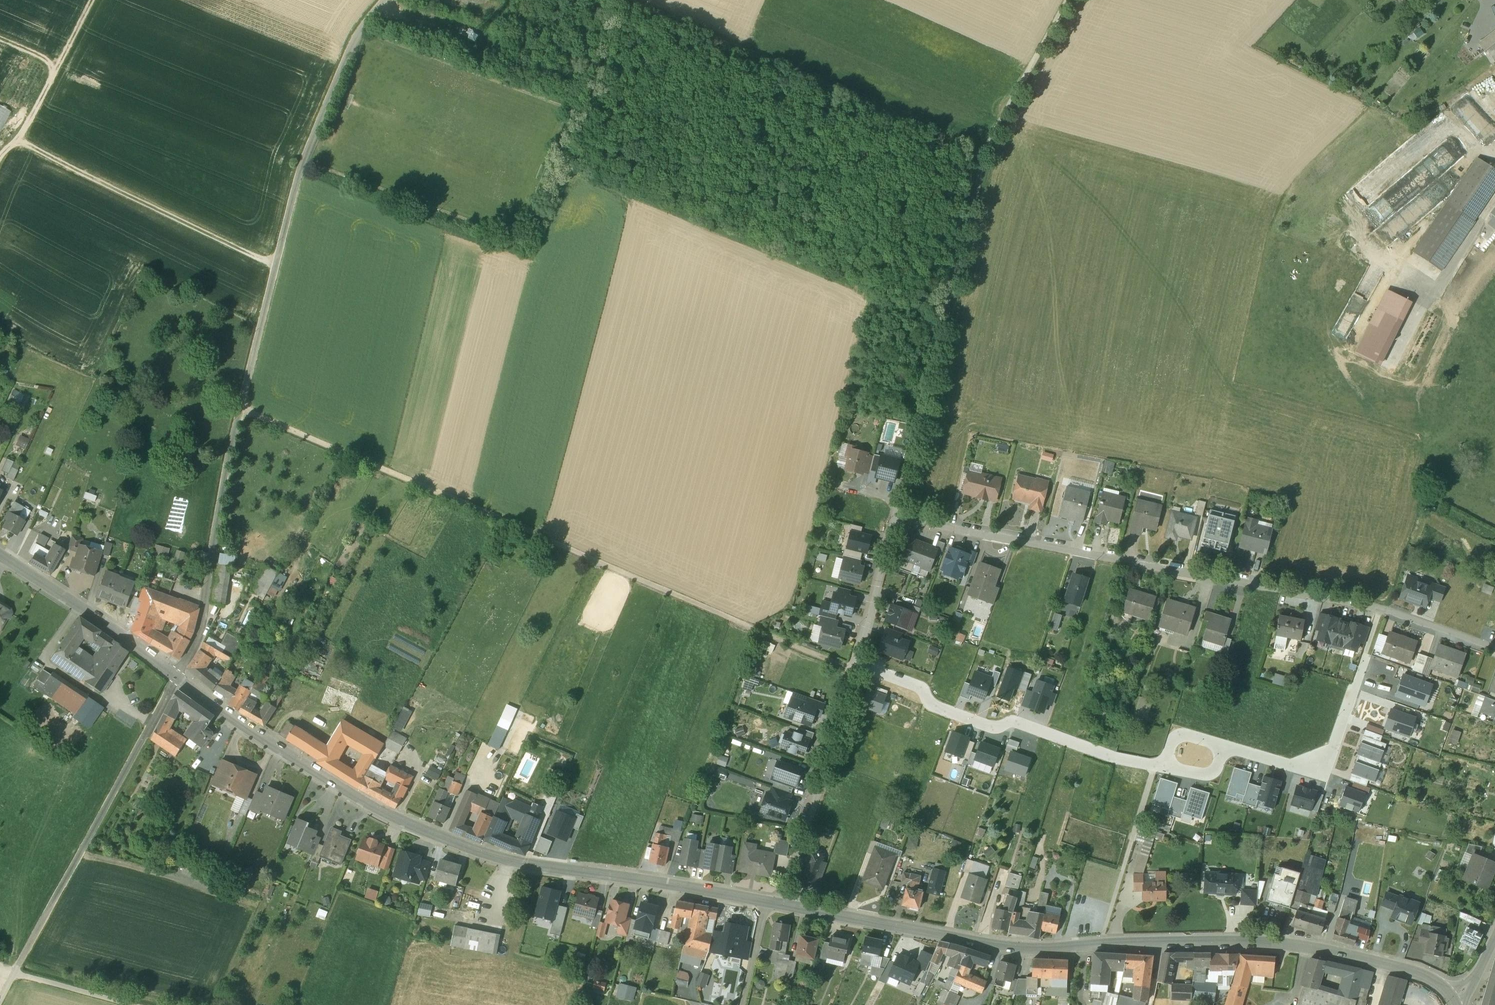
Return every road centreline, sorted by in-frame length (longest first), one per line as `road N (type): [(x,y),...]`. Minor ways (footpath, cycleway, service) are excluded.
road 1 (unclassified): [(781,905),(516,863),(390,817),(281,753),(0,559)]
road 2 (unclassified): [(1452,998),(1406,969),(1294,945),(1017,948),(781,905)]
road 3 (track): [(855,671),(240,409)]
road 4 (residential): [(897,515),(1380,610),(1494,649)]
road 5 (track): [(1068,0),(987,148),(917,430)]
road 6 (track): [(631,0),(987,148)]
road 7 (residential): [(858,665),(920,686),(933,706),(976,722),(1019,724),(1163,767)]
road 8 (track): [(145,736),(14,974)]
road 9 (residential): [(781,905),(858,665)]
road 10 (residential): [(1226,746),(1322,774),(1366,654)]
road 11 (residential): [(858,665),(897,515)]

